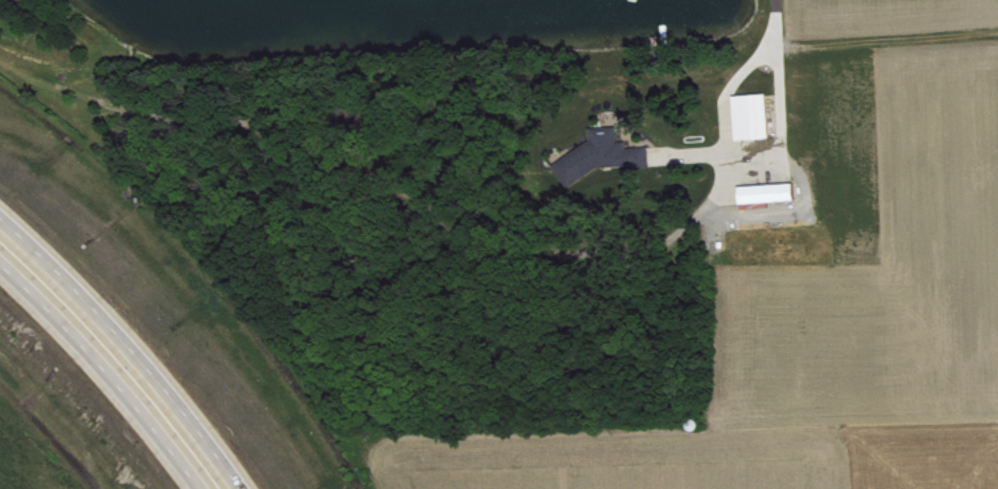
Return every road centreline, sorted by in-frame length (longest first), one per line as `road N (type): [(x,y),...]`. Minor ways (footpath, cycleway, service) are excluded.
road 1 (motorway): [(241,488),(173,396),(0,217)]
road 2 (motorway): [(0,253),(110,363),(211,488)]

